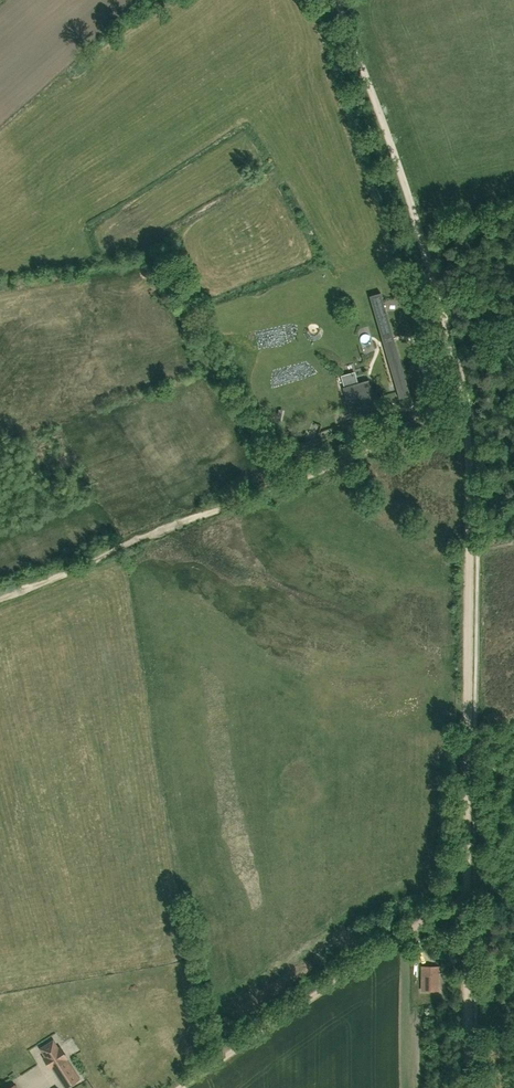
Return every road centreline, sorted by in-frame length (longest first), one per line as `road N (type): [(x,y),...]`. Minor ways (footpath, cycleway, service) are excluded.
road 1 (track): [(465,415),(0,595)]
road 2 (track): [(180,1087),(453,907),(467,905)]
road 3 (track): [(333,0),(442,318)]
road 4 (track): [(469,532),(468,754)]
road 5 (track): [(467,905),(464,1087)]
road 6 (track): [(468,754),(467,905)]

